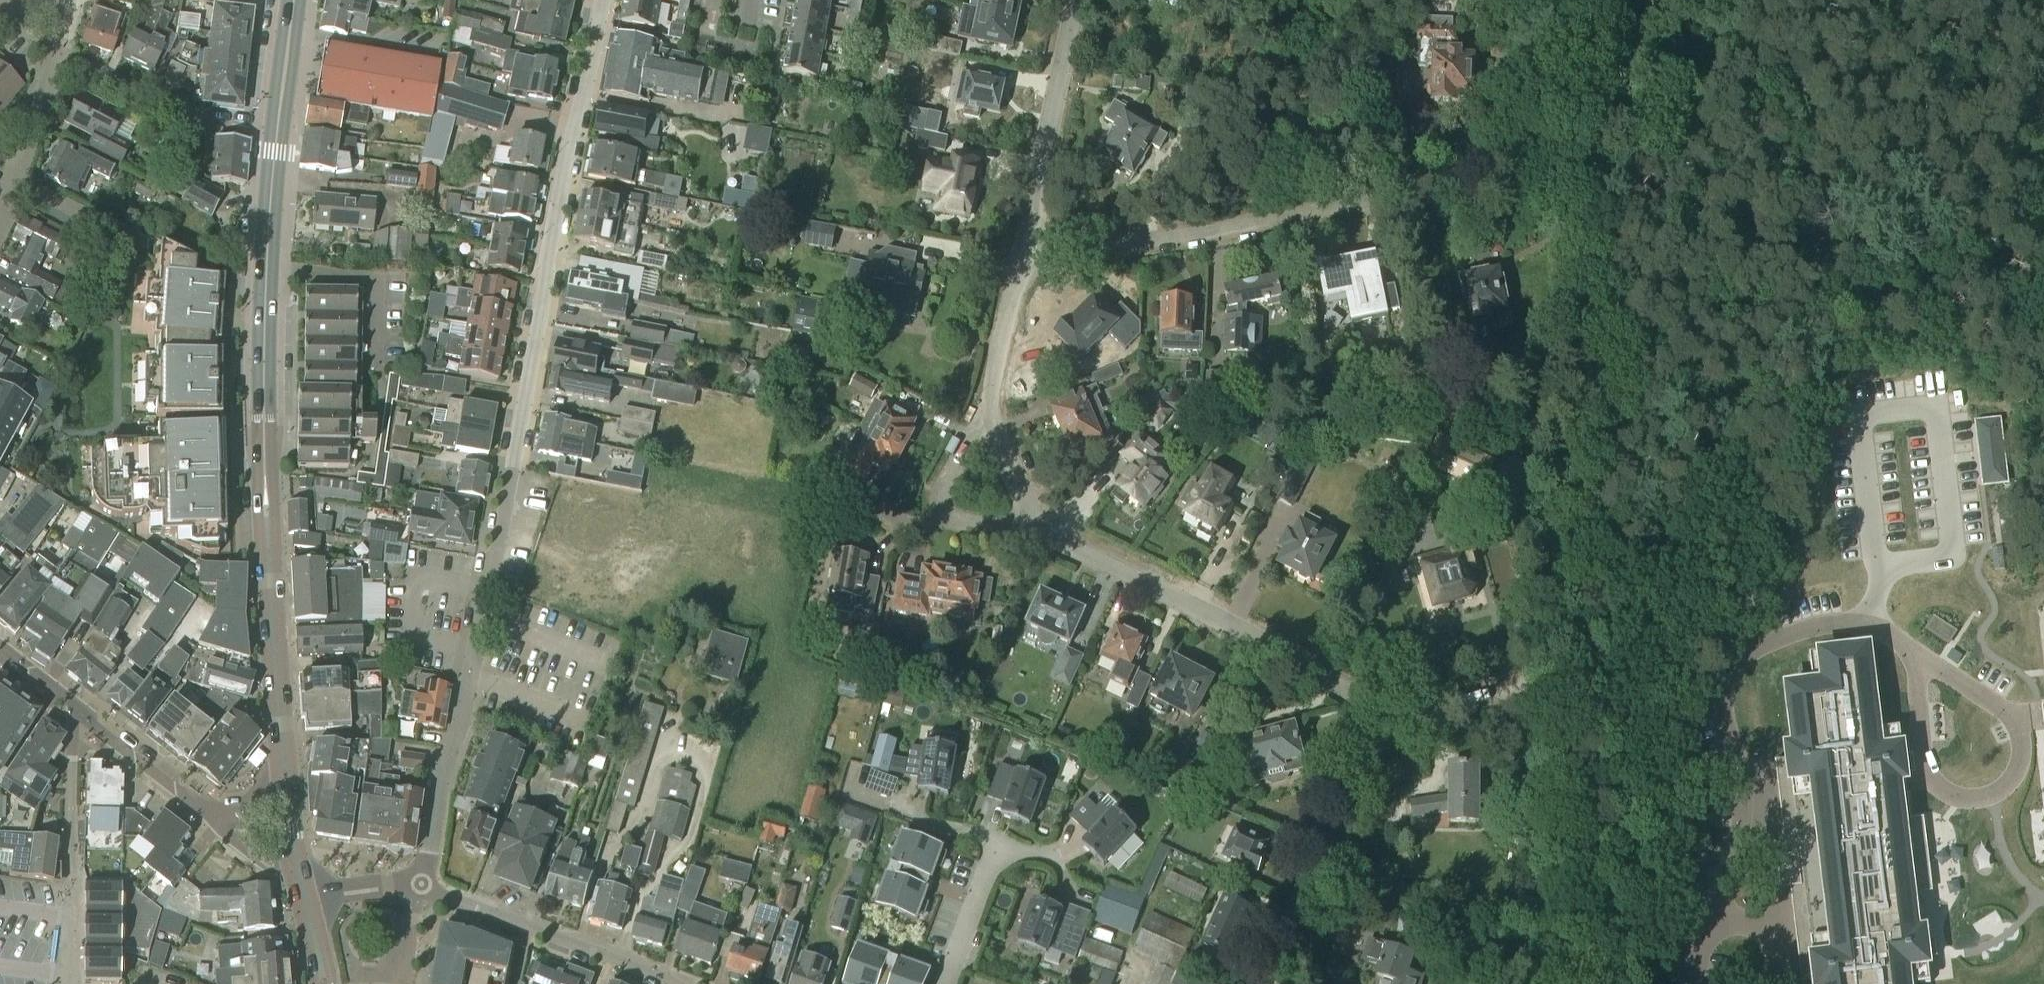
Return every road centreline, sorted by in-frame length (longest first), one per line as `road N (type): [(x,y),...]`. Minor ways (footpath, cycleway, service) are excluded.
road 1 (residential): [(416,885),(430,854),(437,786),(463,724),(601,0)]
road 2 (primary): [(284,760),(265,471),(265,315),(294,0)]
road 3 (track): [(1560,983),(1548,929),(1545,778),(1550,678),(1592,434),(1592,357),(1577,259)]
road 4 (residential): [(1026,241),(1084,248),(1179,237),(1561,160)]
road 5 (residential): [(1695,983),(1741,823),(1725,695),(1736,665),(1773,639),(1835,623),(1872,624),(1918,655)]
road 6 (track): [(1570,570),(1890,310)]
road 7 (residential): [(1380,727),(1358,693),(1041,530)]
road 8 (residential): [(1918,655),(2011,715),(2023,753),(2001,791),(1960,798),(1931,777),(1921,750)]
road 9 (residential): [(1269,983),(1380,727)]
road 10 (residential): [(416,885),(677,983)]
road 11 (residential): [(1079,0),(1026,241)]
road 12 (residential): [(990,404),(944,487),(943,507),(959,521),(1041,530)]
road 13 (track): [(1563,196),(1562,0)]
road 14 (residential): [(1380,727),(1550,678)]
road 15 (residential): [(56,55),(215,124)]
road 16 (residential): [(0,219),(56,55)]
road 17 (residential): [(1026,241),(990,404)]
road 18 (residential): [(210,814),(77,715)]
road 19 (residential): [(945,983),(996,844)]
road 20 (residential): [(66,983),(72,840)]
road 21 (residential): [(1041,530),(997,444),(990,404)]
road 22 (residential): [(72,840),(77,715)]

